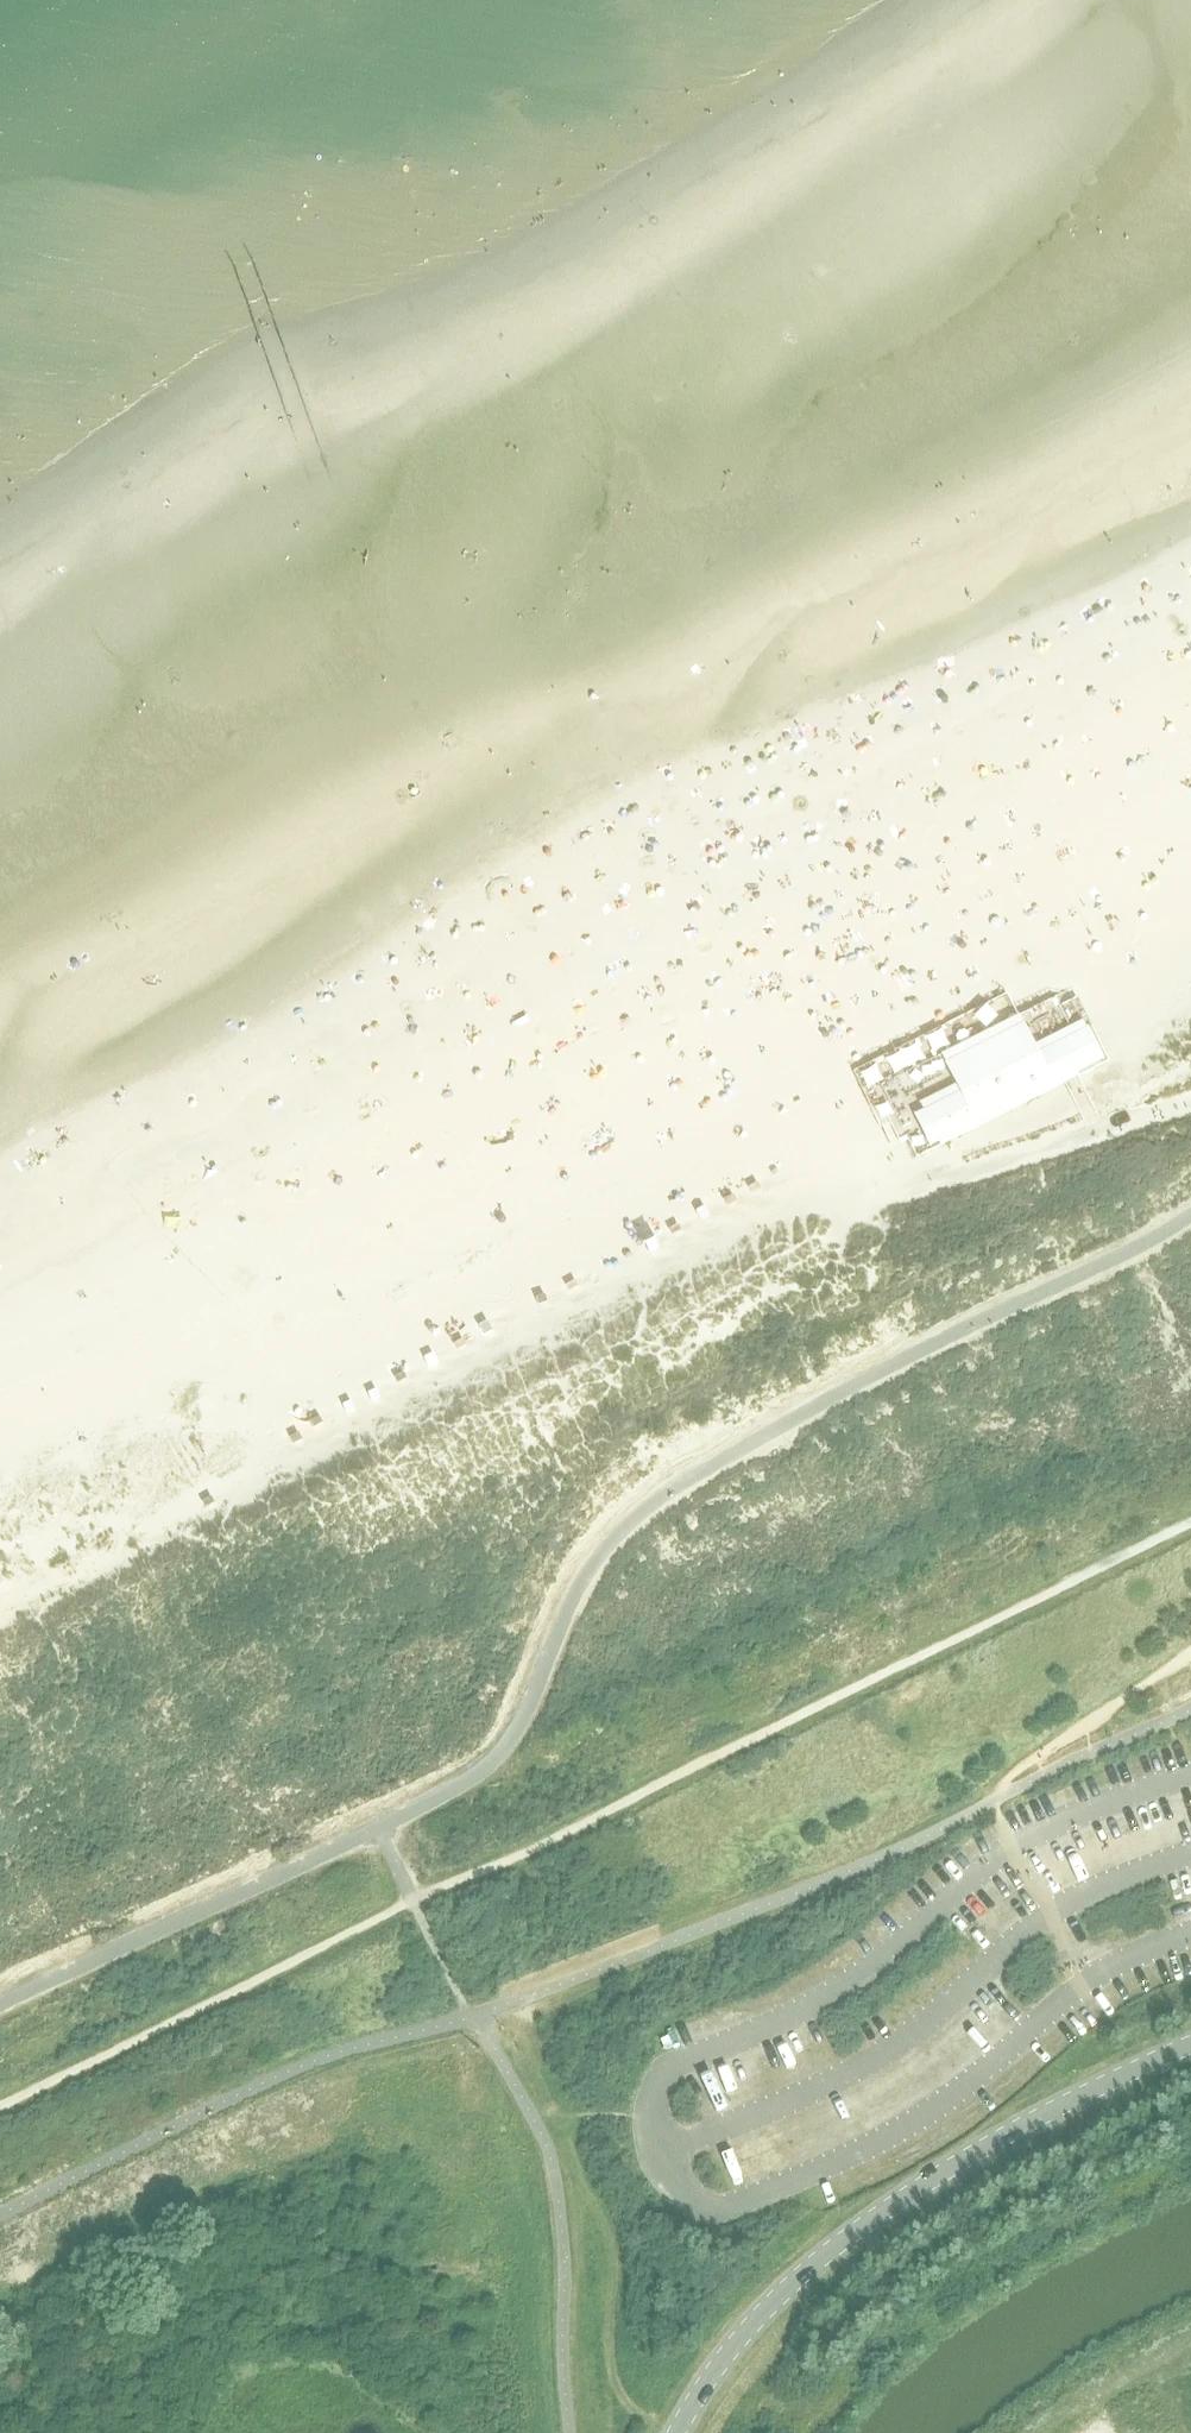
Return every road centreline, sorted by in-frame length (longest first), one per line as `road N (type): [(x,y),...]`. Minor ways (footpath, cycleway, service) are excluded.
road 1 (unclassified): [(676,2432),(767,2306),(850,2232),(1001,2137),(1190,2045)]
road 2 (track): [(869,1196),(893,1201),(931,1191),(1095,1128),(1190,1103)]

